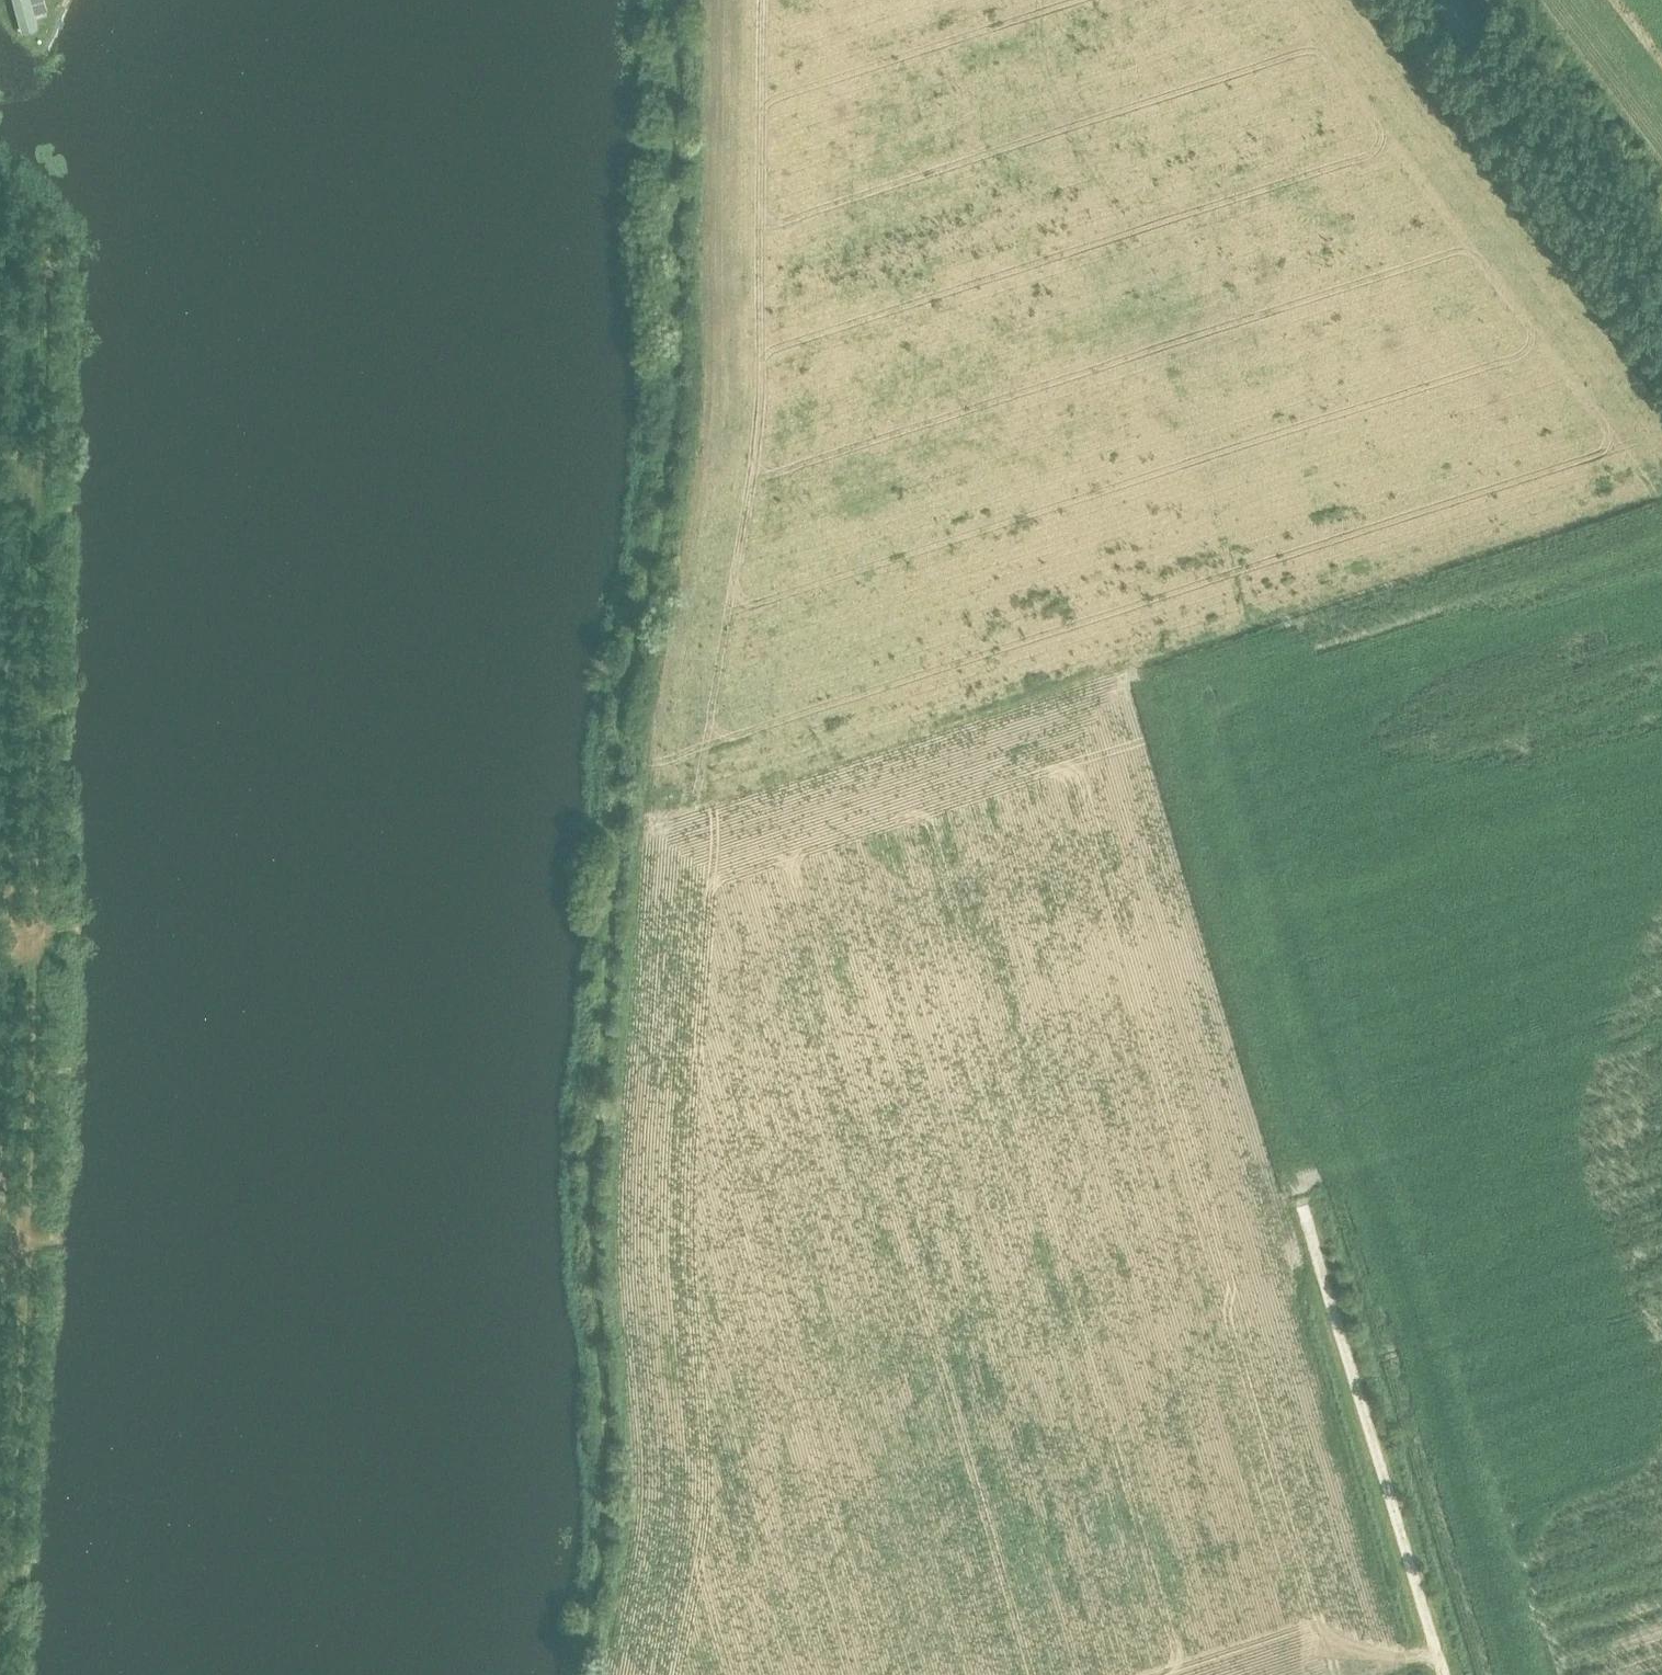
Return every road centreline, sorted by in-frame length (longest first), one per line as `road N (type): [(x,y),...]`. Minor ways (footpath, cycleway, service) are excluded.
road 1 (track): [(46,423),(26,533),(25,1229),(0,1621)]
road 2 (unclassified): [(1443,1674),(1305,1216)]
road 3 (tertiary): [(1661,286),(1449,0)]

